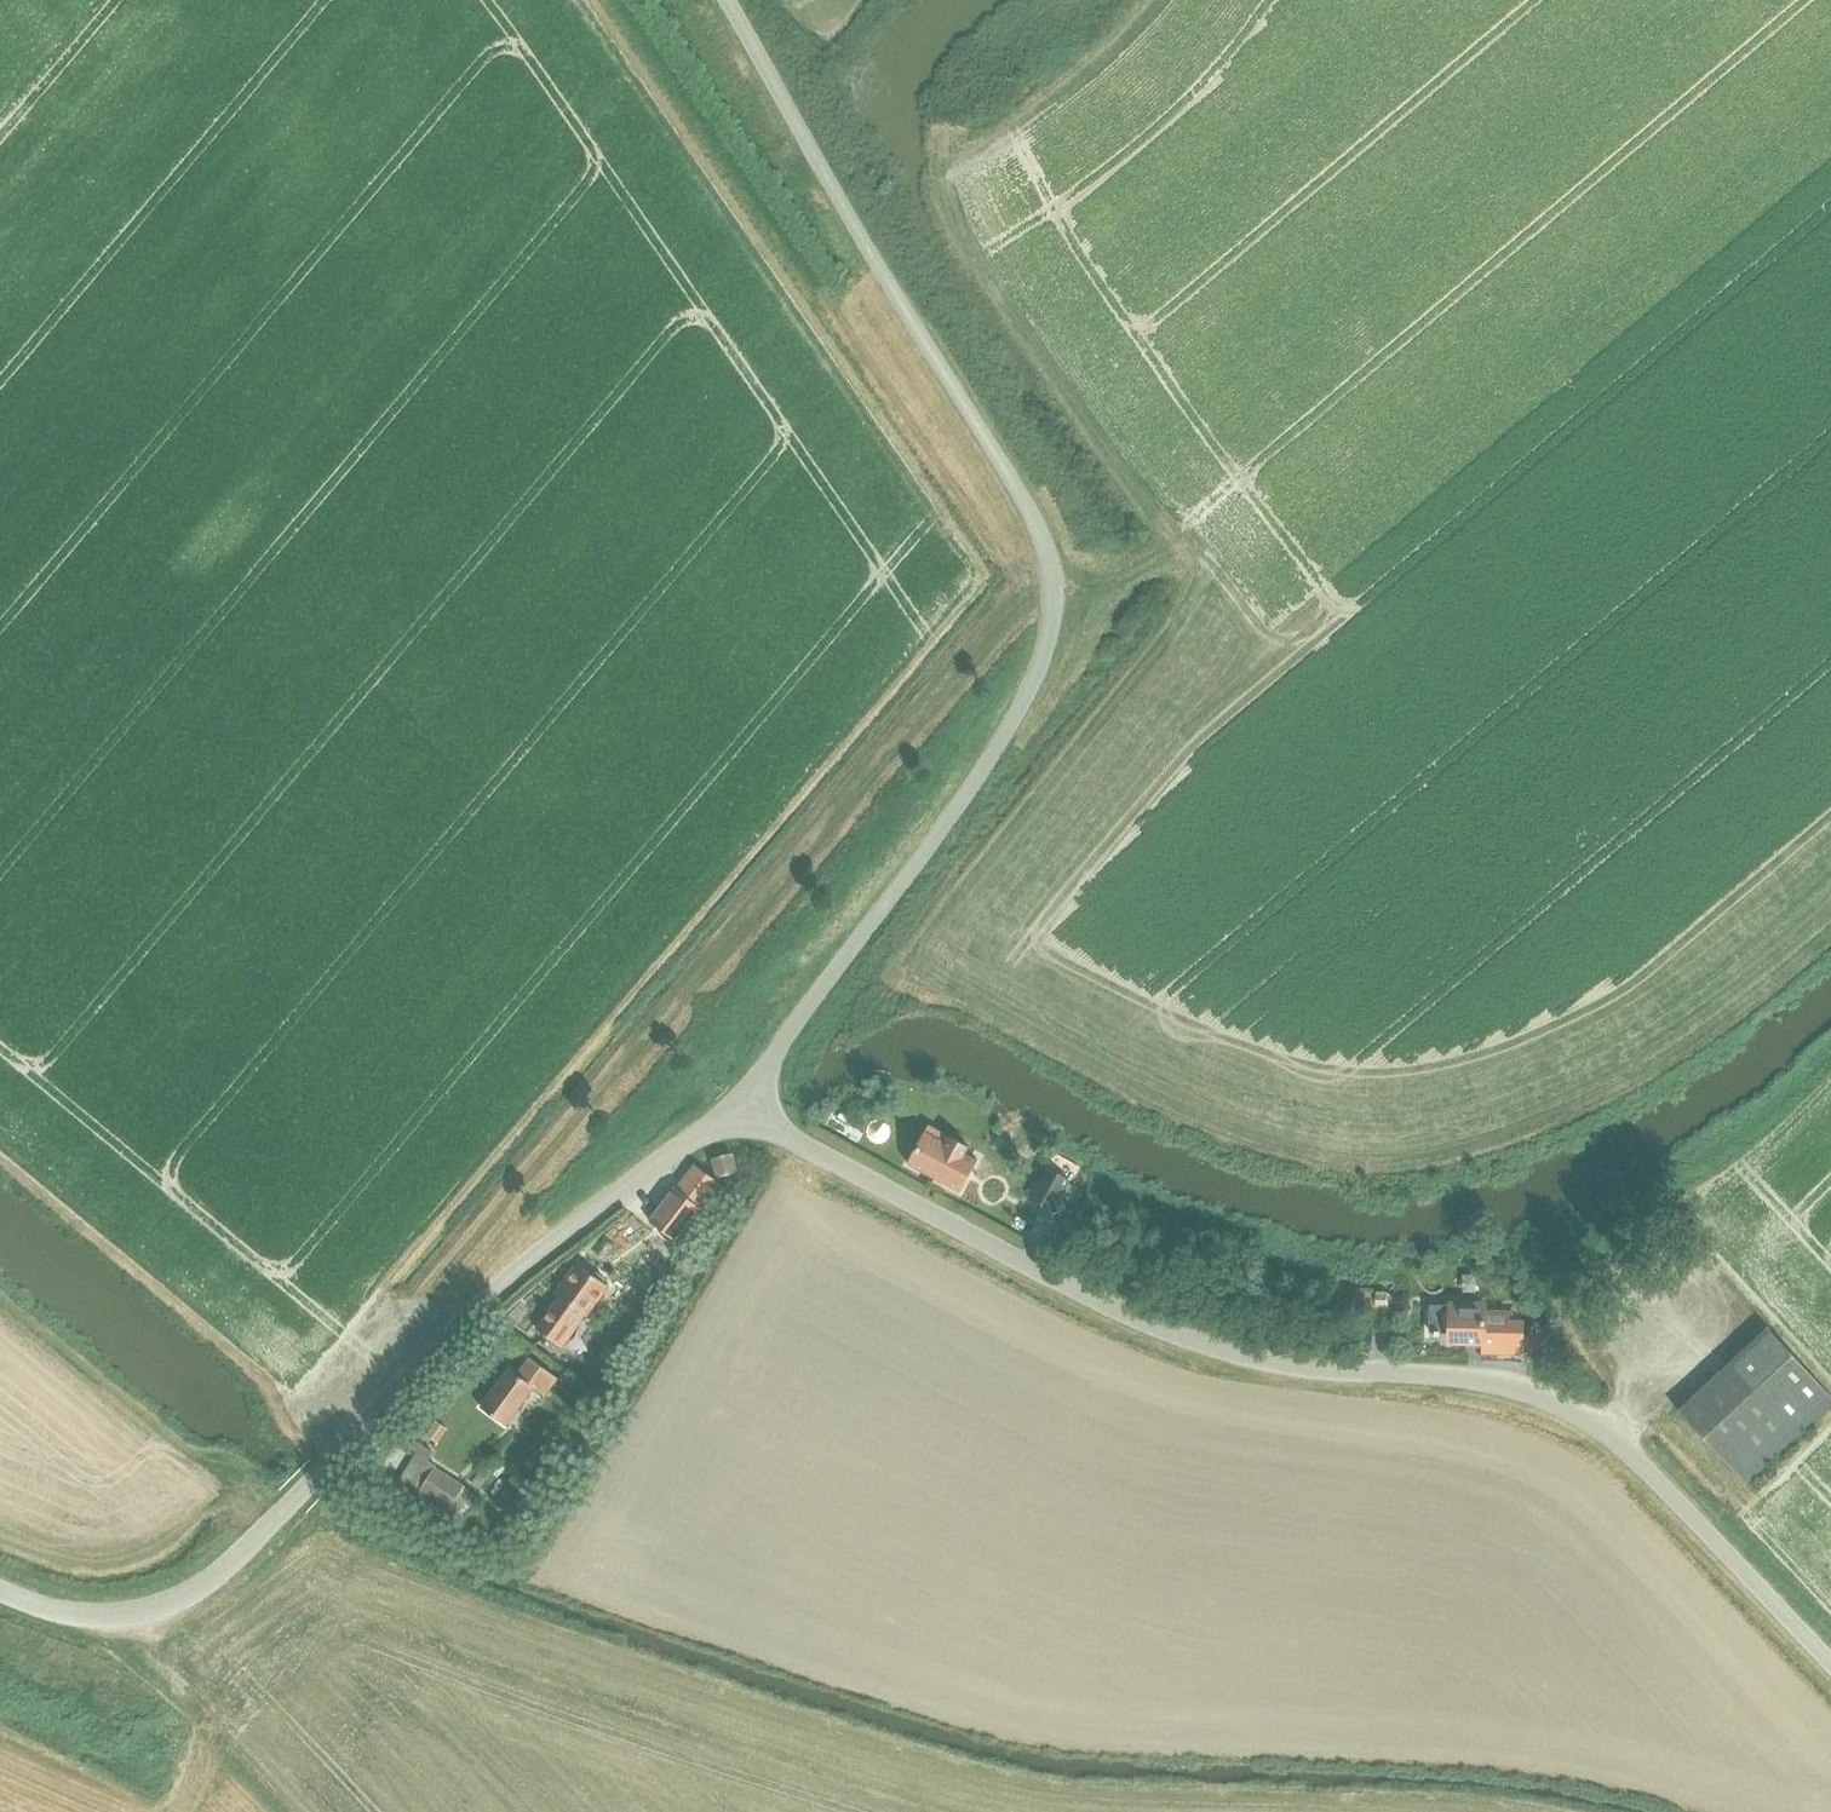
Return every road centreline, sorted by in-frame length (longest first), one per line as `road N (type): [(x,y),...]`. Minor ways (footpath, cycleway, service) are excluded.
road 1 (unclassified): [(739,1104),(1021,712),(1046,650),(1051,592),(1037,518),(831,189),(727,0)]
road 2 (unclassified): [(1830,1663),(1613,1437),(1578,1413),(1508,1382),(1230,1355),(1096,1300),(739,1104)]
road 3 (unclassified): [(0,1591),(104,1619),(181,1597),(215,1575),(478,1305),(739,1104)]

